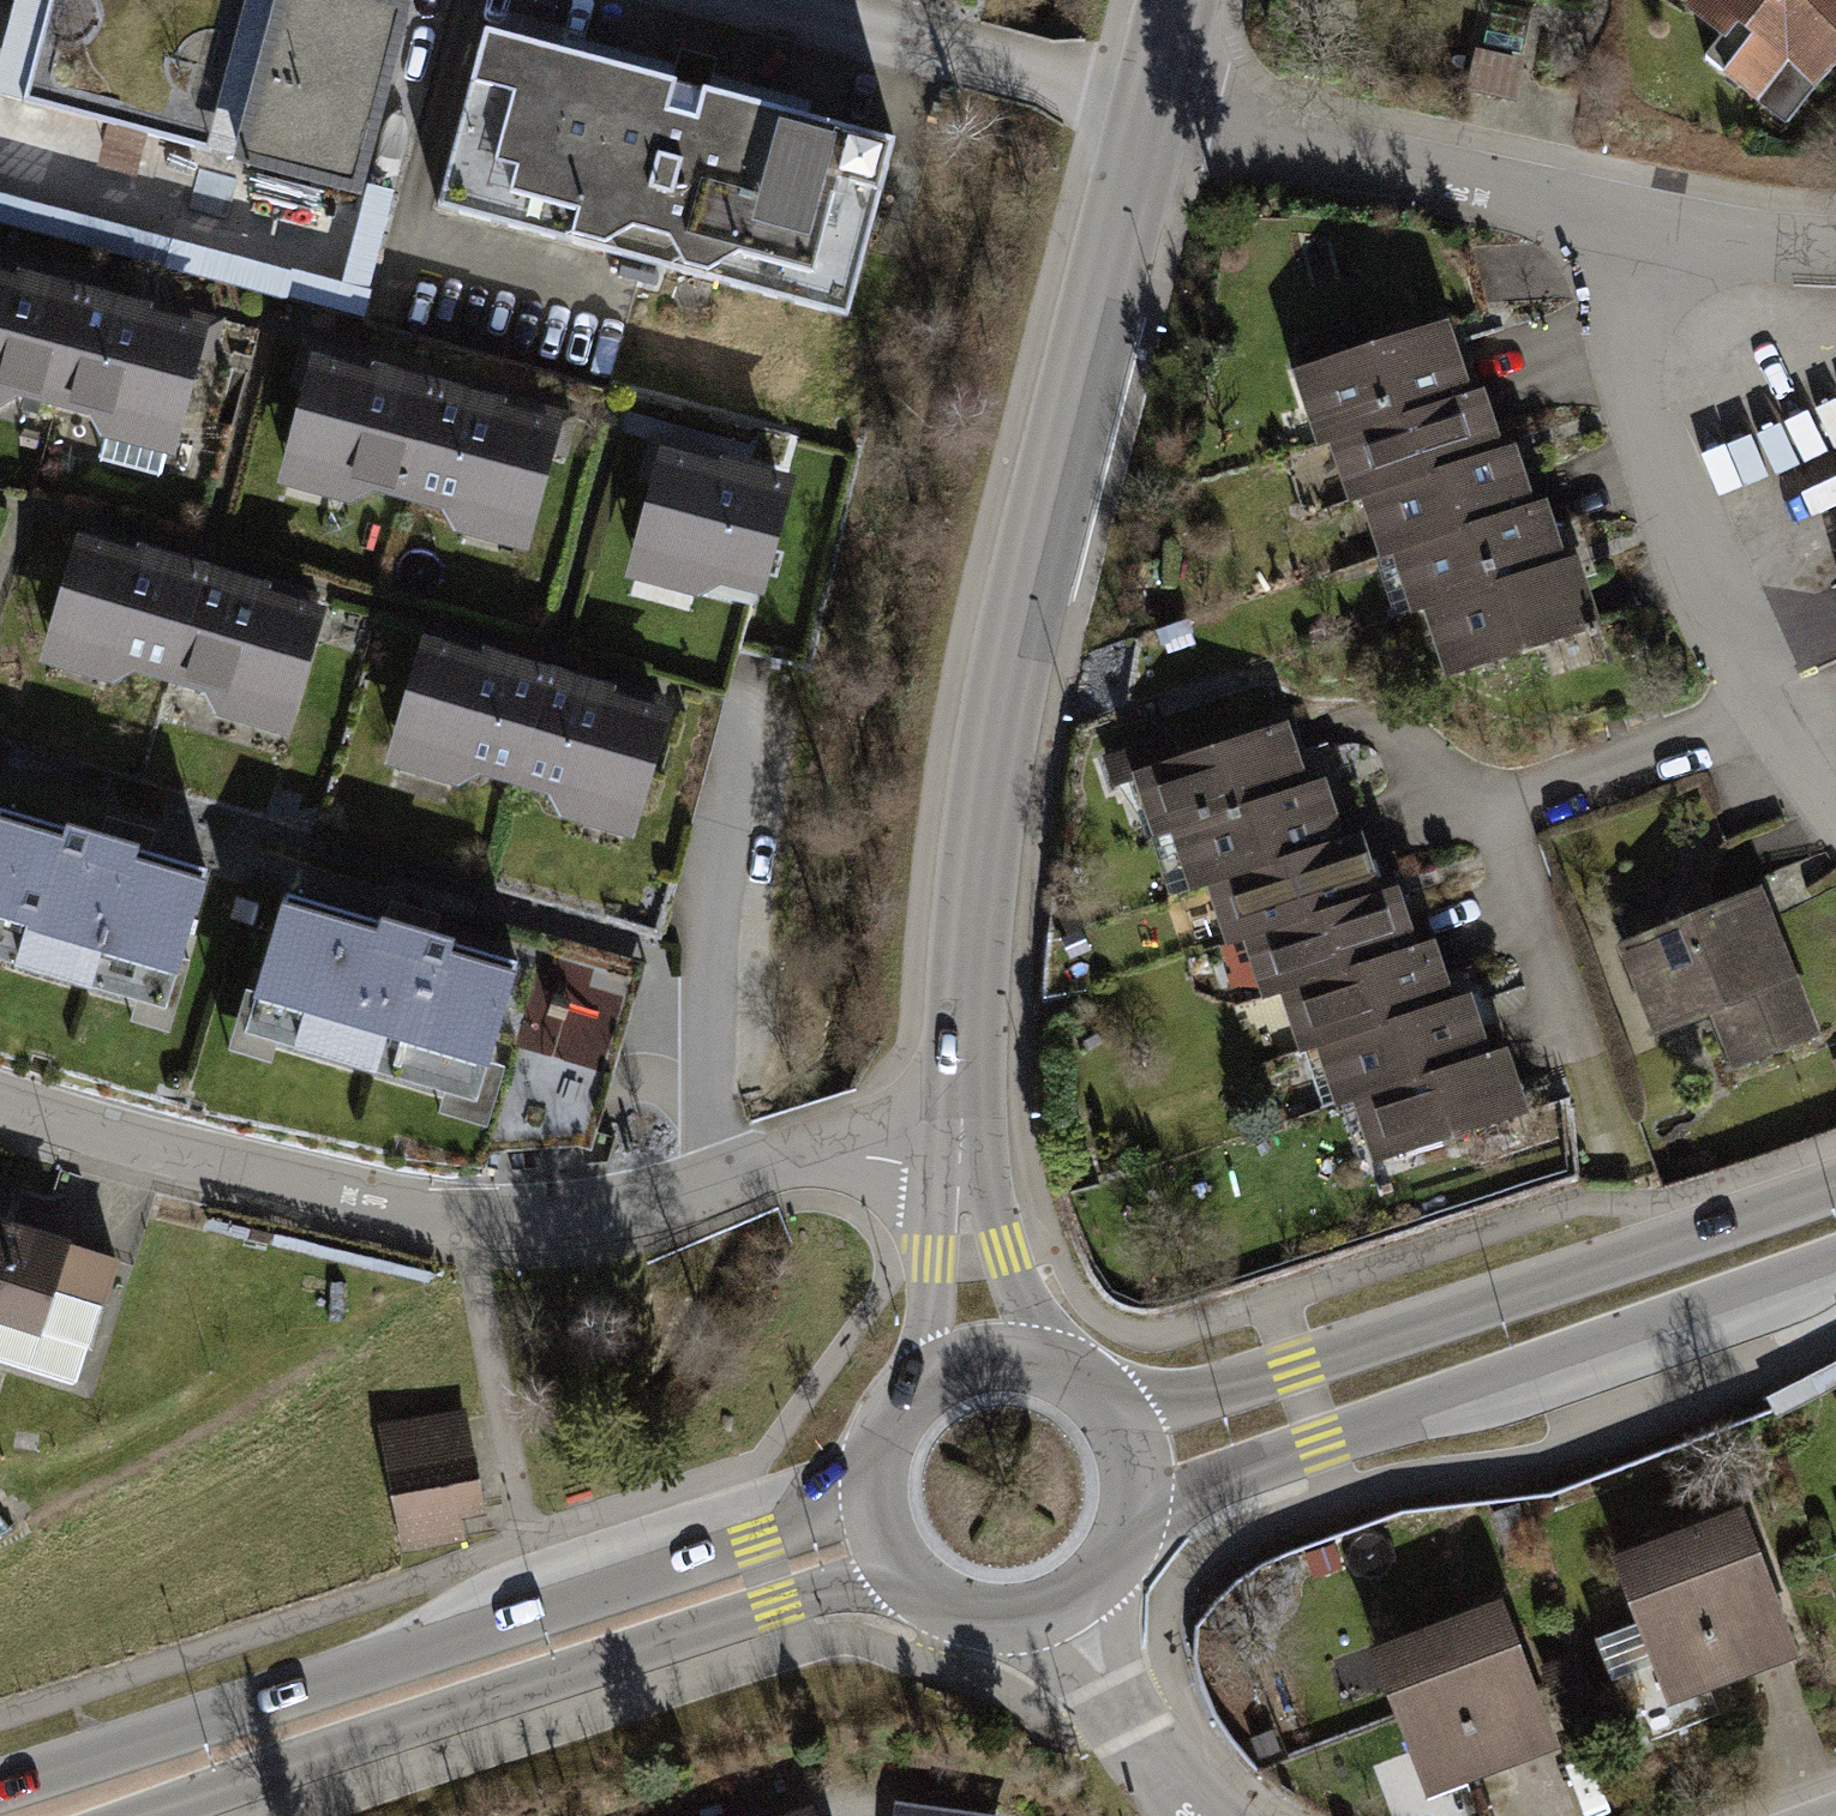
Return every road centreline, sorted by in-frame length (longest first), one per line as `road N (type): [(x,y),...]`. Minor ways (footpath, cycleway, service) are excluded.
road 1 (unclassified): [(962,1161),(966,993),(1002,704),(1158,116)]
road 2 (residential): [(962,1161),(871,1152),(762,1171),(661,1203),(556,1218),(464,1217),(375,1206),(0,1104)]
road 3 (secondary): [(47,1815),(884,1540)]
road 4 (secondary): [(1835,1185),(1201,1396),(1150,1402),(1091,1394)]
road 5 (secondary): [(1126,1519),(1835,1253)]
road 6 (residential): [(1643,229),(1632,406),(1724,666),(1835,824)]
road 7 (residential): [(1643,229),(1158,116)]
road 8 (residential): [(1158,116),(745,0)]
road 9 (residential): [(1056,1604),(1112,1713),(1195,1815)]
road 10 (secondary): [(983,1360),(945,1371),(913,1394),(888,1425),(875,1462),(873,1502),(884,1540)]
road 11 (secondary): [(884,1540),(906,1574),(938,1599),(976,1613),(1017,1615),(1056,1604)]
road 12 (unclassified): [(983,1360),(962,1161)]
road 13 (residential): [(1835,250),(1643,229)]
road 14 (secondary): [(1126,1519),(1128,1461),(1091,1394)]

